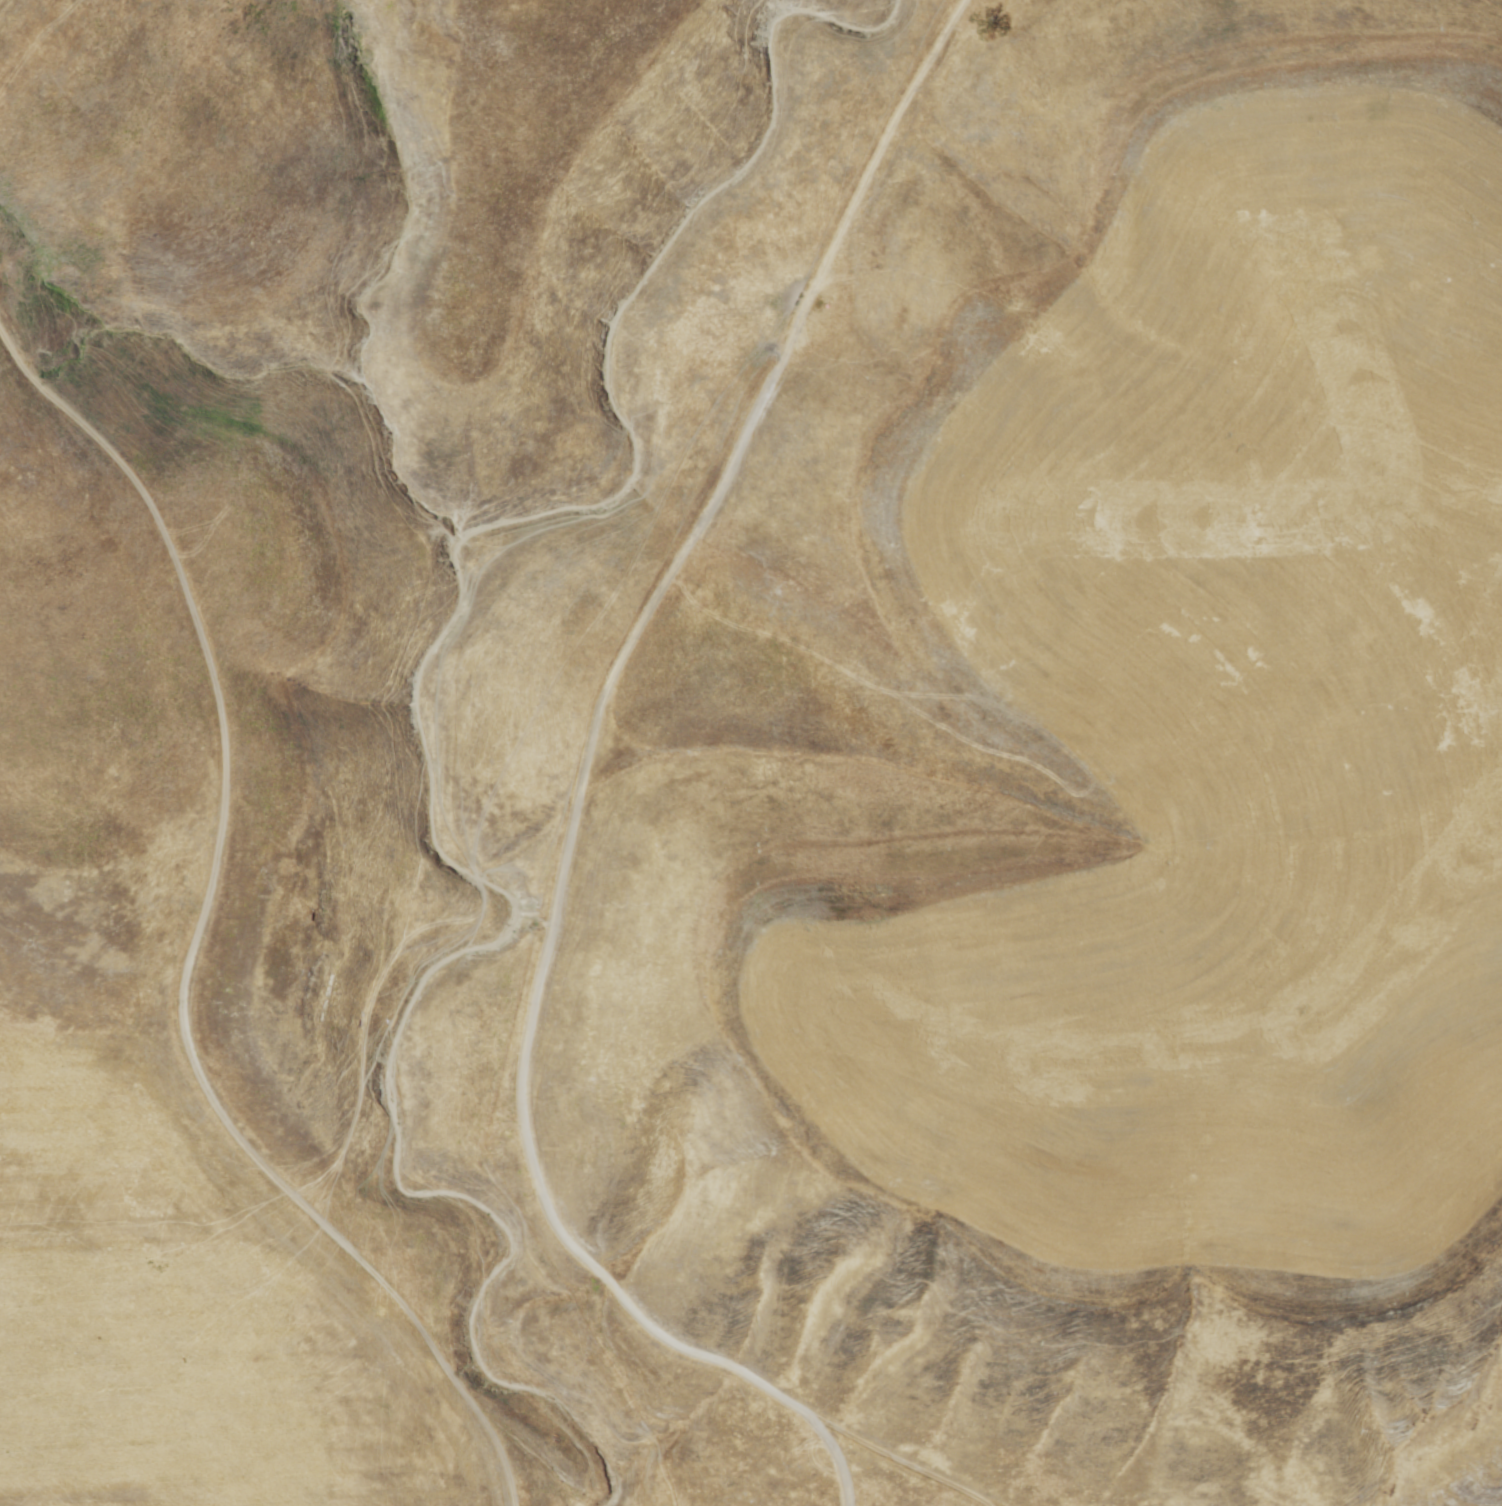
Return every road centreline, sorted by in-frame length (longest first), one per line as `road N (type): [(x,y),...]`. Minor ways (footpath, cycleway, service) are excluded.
road 1 (track): [(0,323),(117,463),(141,506),(205,681),(219,744),(216,860),(186,989),(195,1044),(225,1108),(261,1156),(419,1322),(482,1409),(504,1505)]

